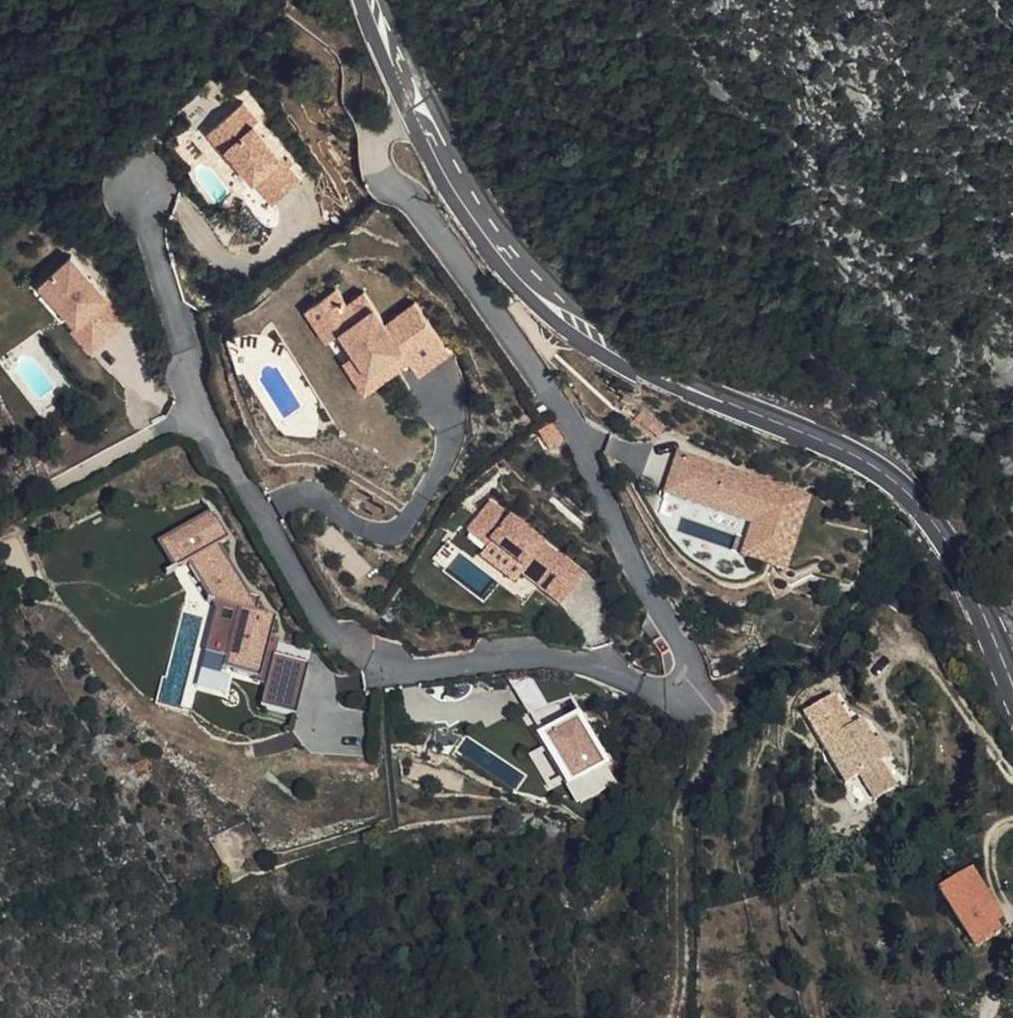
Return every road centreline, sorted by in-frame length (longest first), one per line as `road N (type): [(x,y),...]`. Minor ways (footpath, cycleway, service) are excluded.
road 1 (residential): [(417,116),(372,136),(376,160),(418,204),(567,423),(639,585),(687,662),(688,688),(674,699),(582,664),(526,657),(381,670),(328,635),(201,417),(139,187)]
road 2 (tertiary): [(417,116),(464,199),(568,312),(616,350),(900,482),(942,531),(1012,692)]
road 3 (track): [(688,688),(713,712),(712,736),(679,813),(676,1017)]
road 4 (track): [(285,8),(346,61),(350,93),(372,136)]
road 5 (tertiary): [(373,0),(417,116)]

